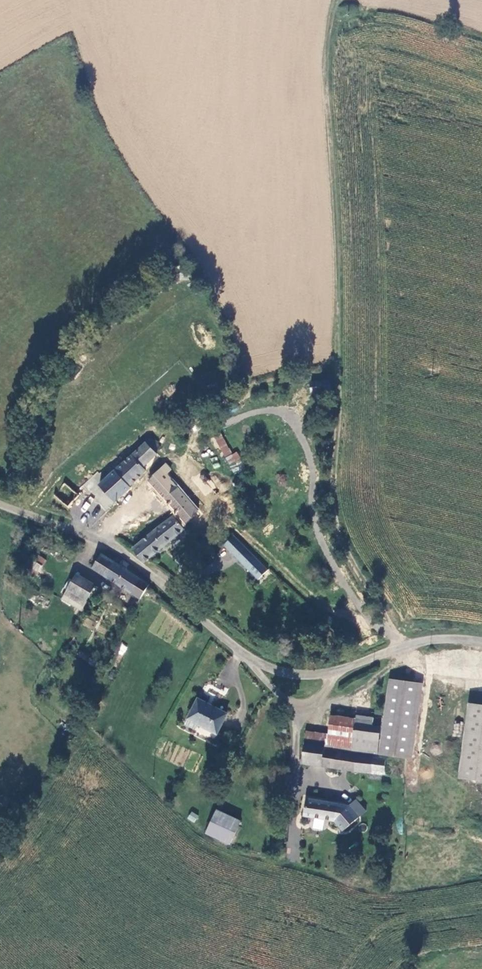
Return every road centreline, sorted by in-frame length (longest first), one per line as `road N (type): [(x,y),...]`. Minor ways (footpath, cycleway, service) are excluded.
road 1 (track): [(402,647),(339,535),(332,506),(341,321),(323,67),(329,29),(348,0)]
road 2 (unclassified): [(0,505),(131,558),(248,659),(273,669),(331,672),(424,641),(481,641)]

